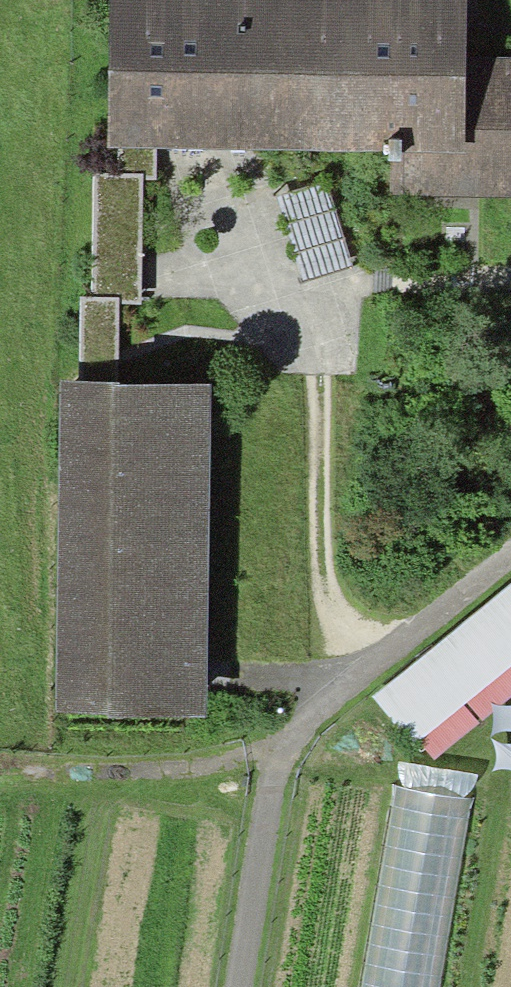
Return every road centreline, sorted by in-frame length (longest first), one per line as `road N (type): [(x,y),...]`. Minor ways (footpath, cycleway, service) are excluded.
road 1 (track): [(237,986),(259,838),(306,723),(510,557)]
road 2 (track): [(385,660),(326,581),(322,317)]

